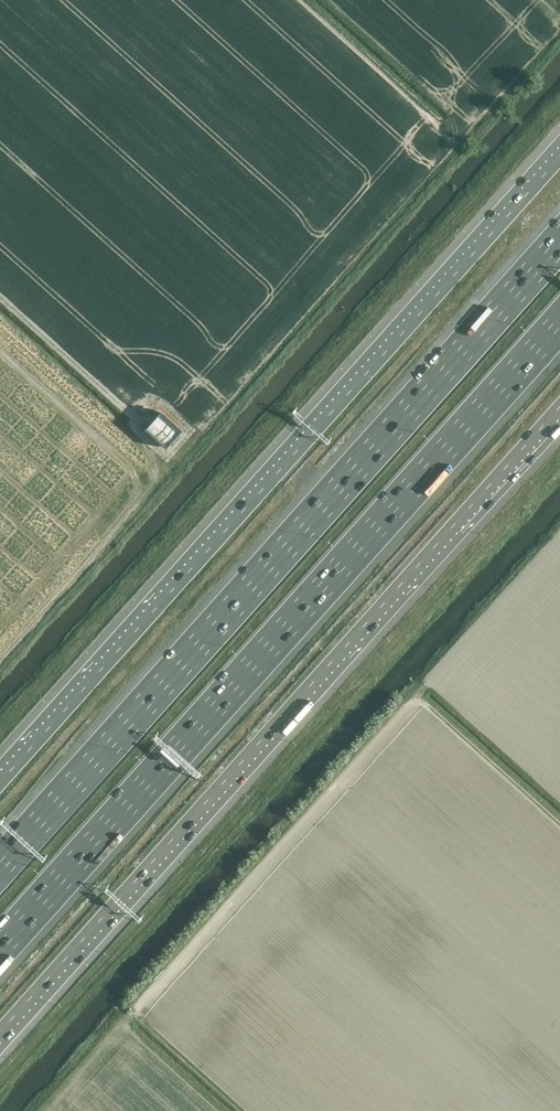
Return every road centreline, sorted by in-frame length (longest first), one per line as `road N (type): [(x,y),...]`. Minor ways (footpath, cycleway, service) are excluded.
road 1 (motorway): [(559,236),(0,864)]
road 2 (motorway): [(559,155),(0,781)]
road 3 (motorway): [(0,952),(559,326)]
road 4 (motorway): [(0,1032),(559,407)]

